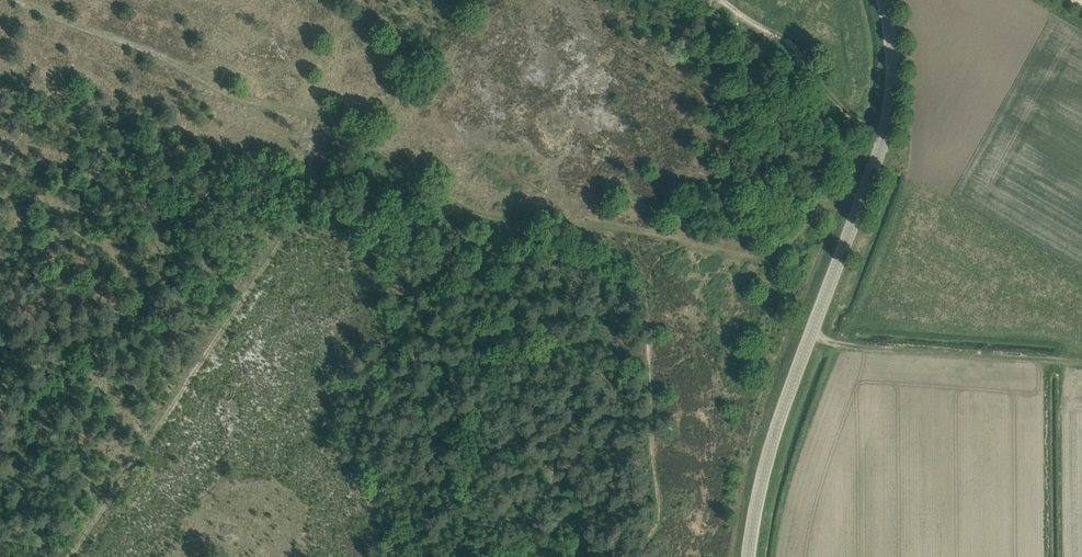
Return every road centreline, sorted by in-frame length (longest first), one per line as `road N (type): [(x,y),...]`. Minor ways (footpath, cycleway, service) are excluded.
road 1 (tertiary): [(749,556),(762,472),(885,139),(893,84),(882,0)]
road 2 (track): [(320,190),(70,556)]
road 3 (track): [(696,237),(488,209),(358,133)]
road 4 (track): [(868,185),(817,196),(792,234),(766,249),(696,237)]

